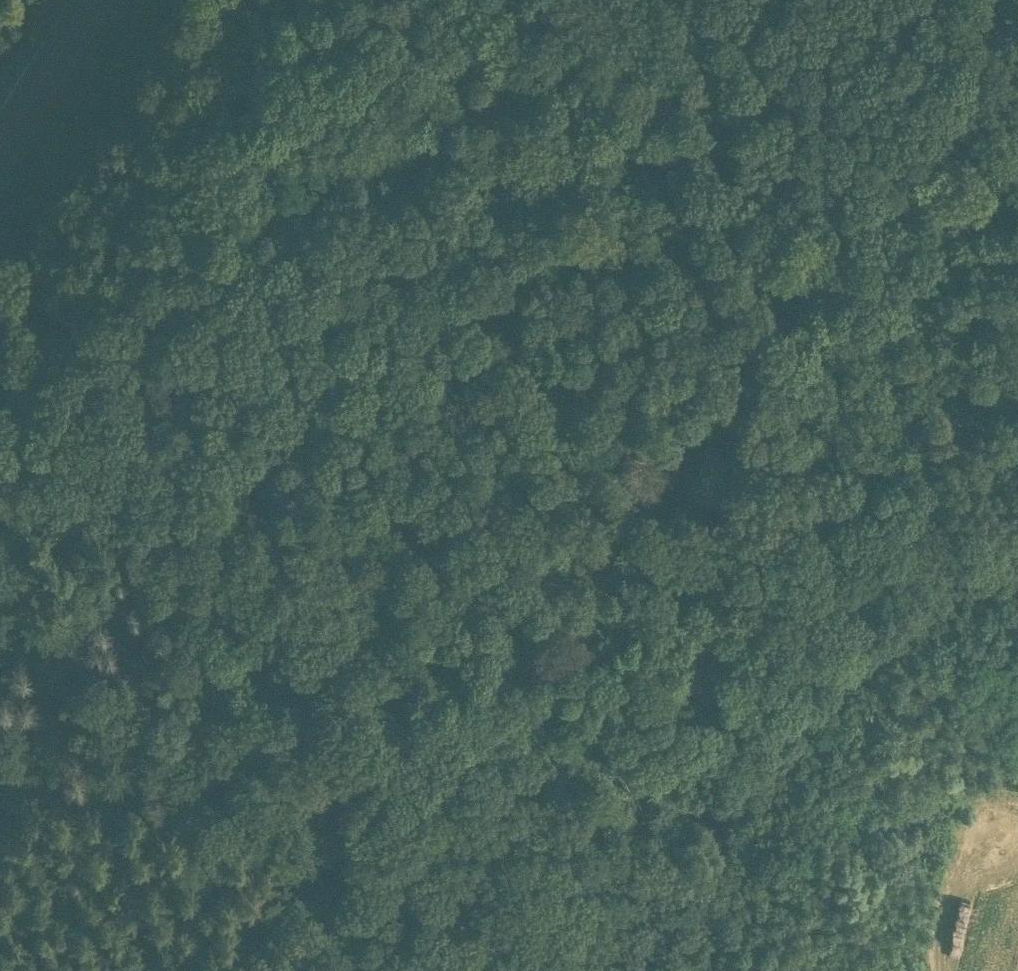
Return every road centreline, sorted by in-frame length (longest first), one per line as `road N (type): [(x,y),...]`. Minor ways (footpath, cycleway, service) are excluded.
road 1 (track): [(1017,44),(856,177),(755,281),(697,368),(625,539),(555,635),(500,739)]
road 2 (track): [(370,43),(296,206),(281,279),(339,510),(414,734)]
road 3 (track): [(500,739),(507,814),(496,906),(509,970)]
road 4 (track): [(944,970),(937,869),(947,829),(978,792)]

